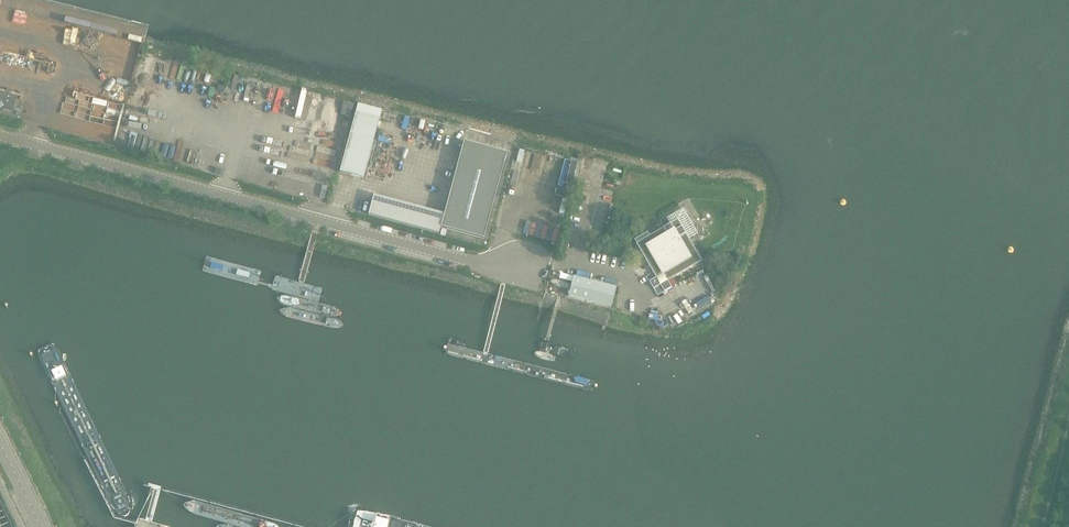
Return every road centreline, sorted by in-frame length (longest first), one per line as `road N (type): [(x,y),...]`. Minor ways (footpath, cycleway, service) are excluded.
road 1 (unclassified): [(528,276),(0,136)]

